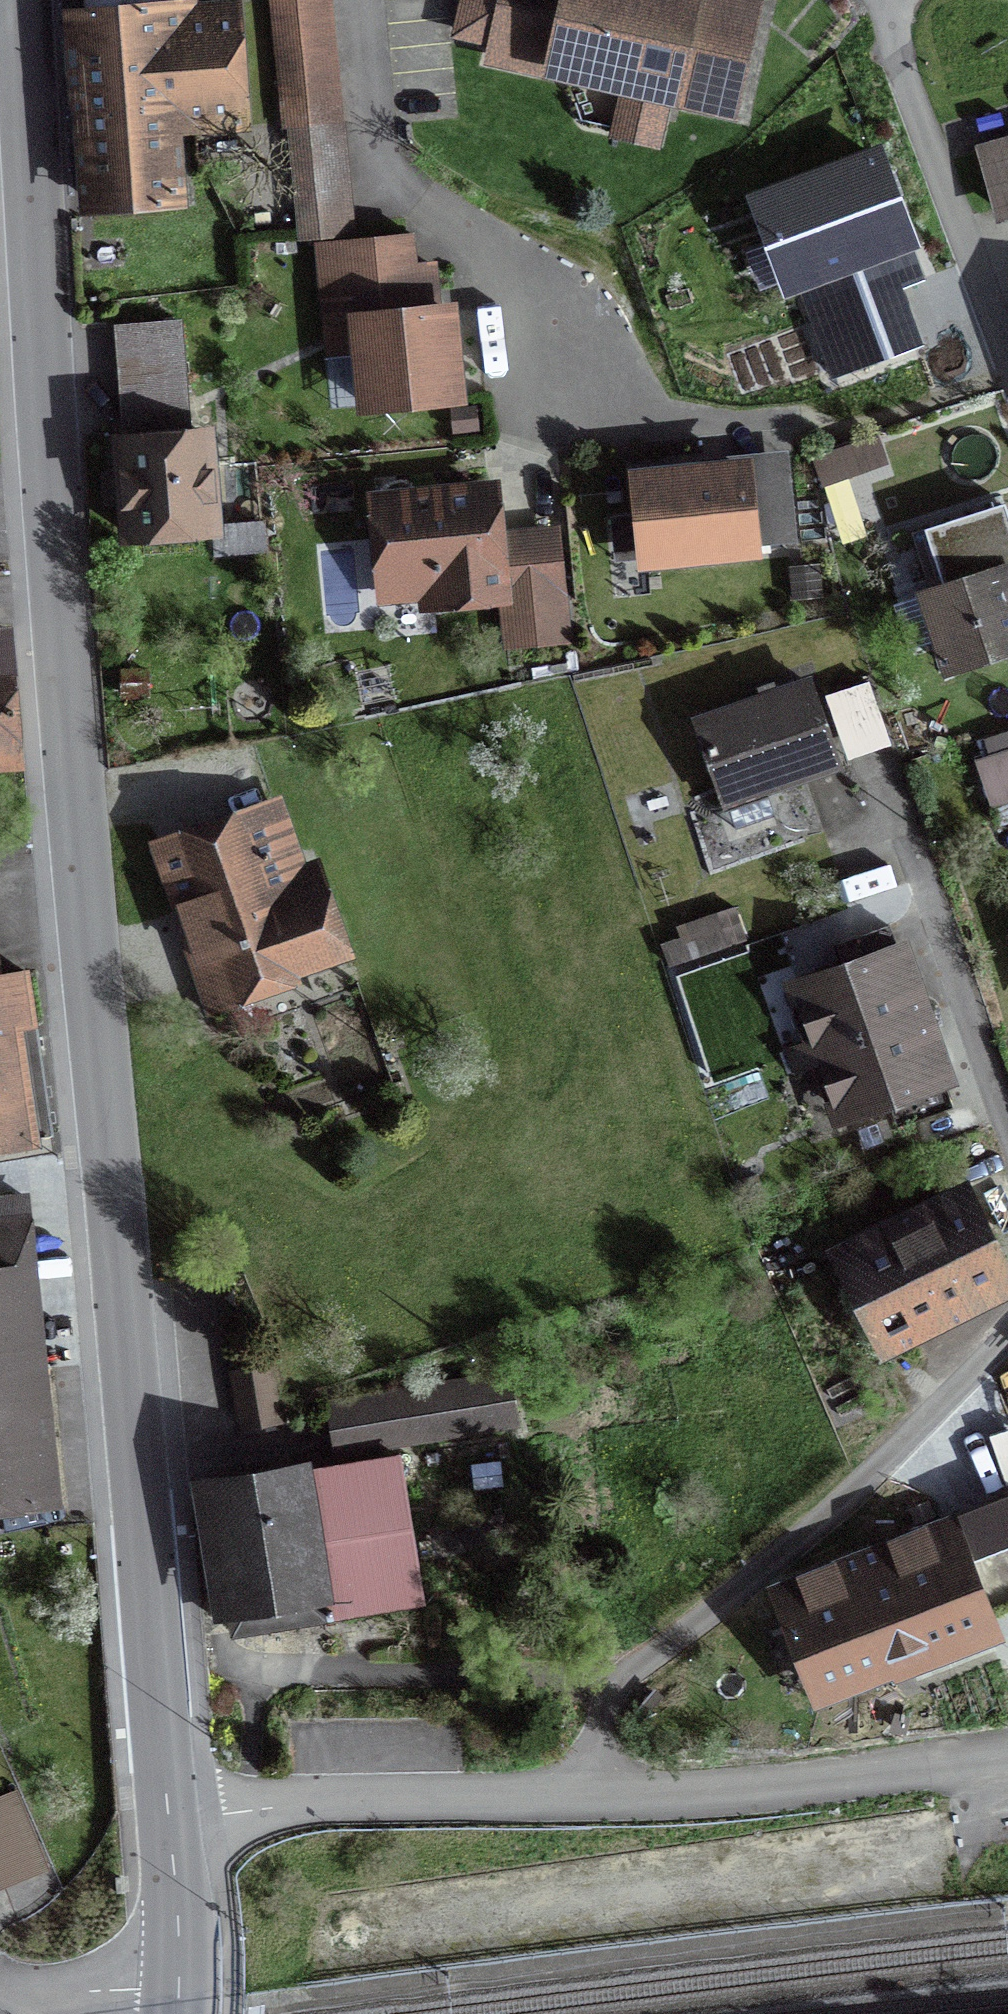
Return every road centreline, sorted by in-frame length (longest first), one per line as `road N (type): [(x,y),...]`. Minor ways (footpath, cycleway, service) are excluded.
road 1 (tertiary): [(26,18),(49,518),(169,1816)]
road 2 (residential): [(594,1793),(604,1713),(622,1677),(699,1621),(874,1467),(1007,1319)]
road 3 (residential): [(352,0),(370,153),(389,190),(583,323)]
road 4 (residential): [(169,1816),(308,1800),(594,1793)]
road 5 (residential): [(594,1793),(745,1790),(1007,1760)]
road 6 (residential): [(1007,384),(885,26),(885,0)]
road 7 (residential): [(0,2003),(178,1983)]
road 8 (tertiary): [(169,1816),(178,1983)]

